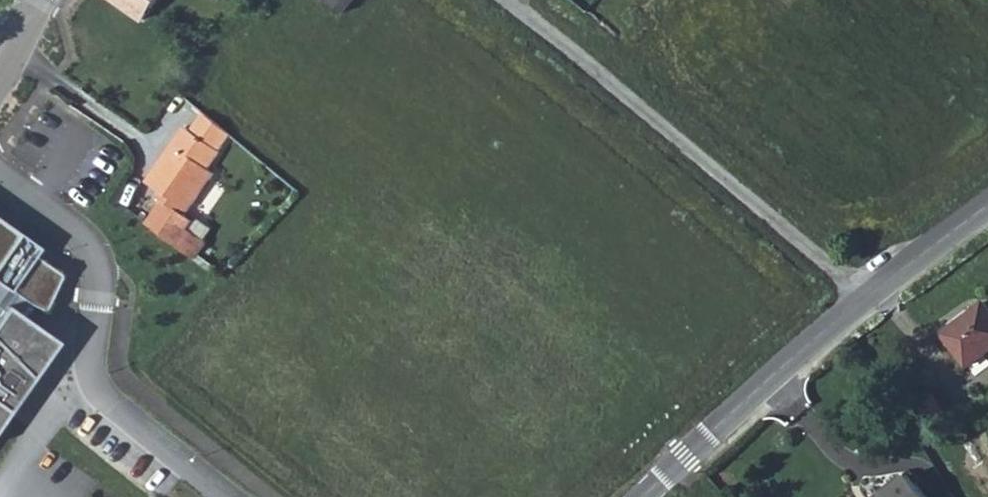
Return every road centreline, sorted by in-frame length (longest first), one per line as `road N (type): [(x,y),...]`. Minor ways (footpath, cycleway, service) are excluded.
road 1 (residential): [(639,496),(860,299),(987,202)]
road 2 (residential): [(0,179),(71,229),(98,263),(92,361),(101,397),(226,496)]

